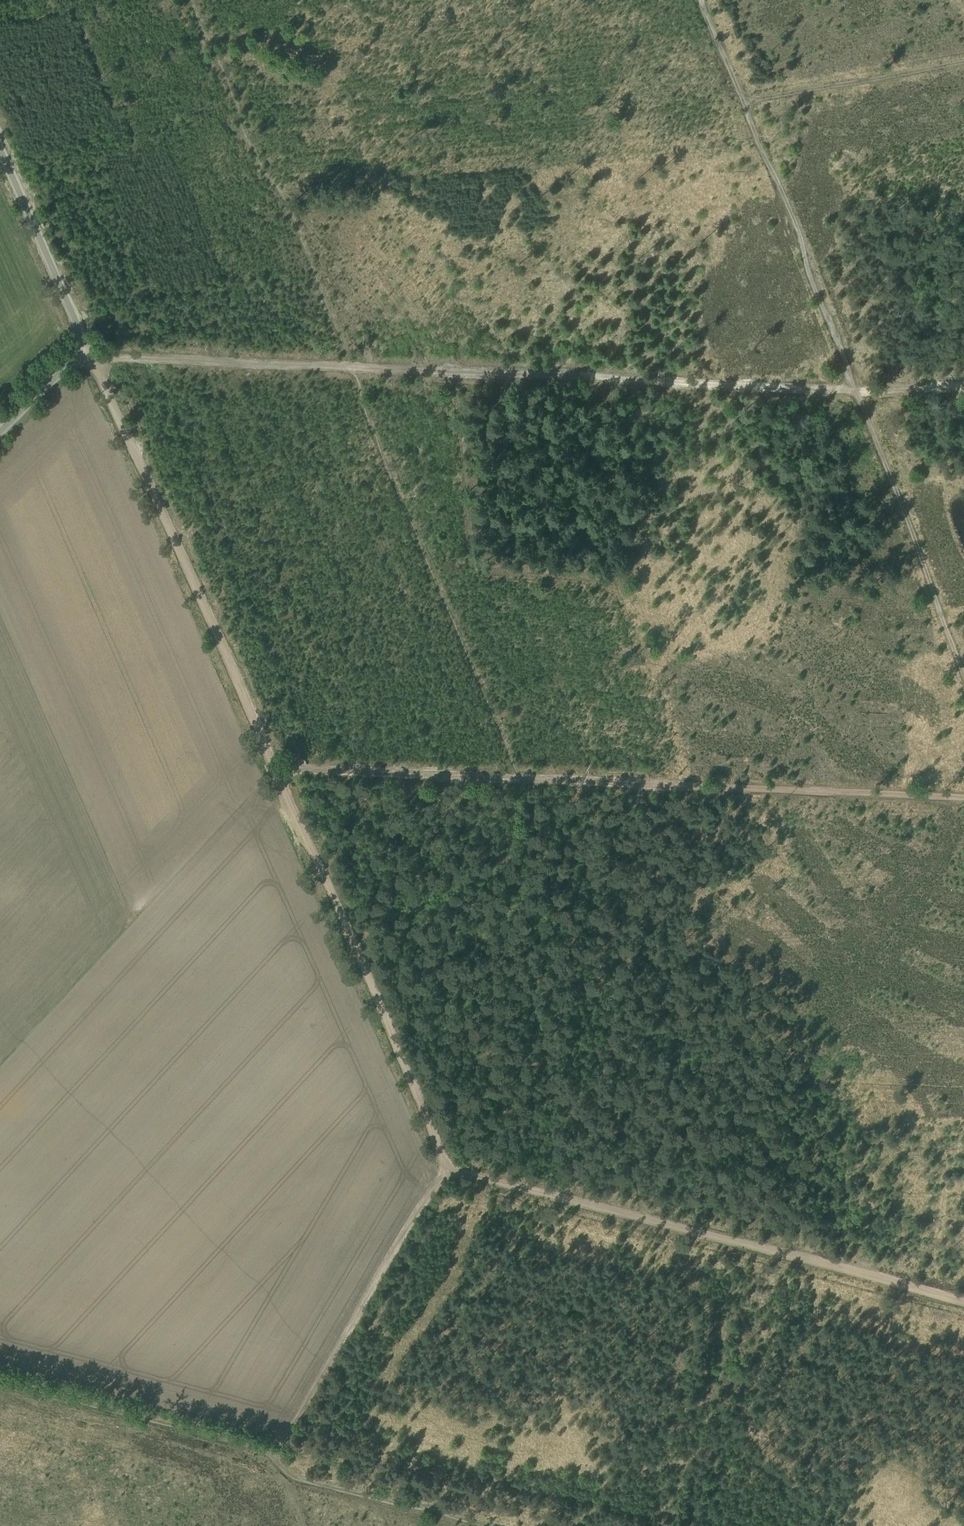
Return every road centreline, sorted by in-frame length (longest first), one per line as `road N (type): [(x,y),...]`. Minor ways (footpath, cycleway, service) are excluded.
road 1 (track): [(963,796),(517,777),(277,776)]
road 2 (track): [(743,100),(963,676)]
road 3 (track): [(349,366),(855,391),(963,386)]
road 4 (track): [(88,353),(277,776)]
road 5 (track): [(277,776),(447,1168)]
road 6 (unclassified): [(0,433),(88,353),(0,150)]
road 7 (track): [(278,1455),(447,1168)]
road 8 (track): [(645,1218),(963,1301)]
road 9 (track): [(278,1455),(0,1379)]
road 10 (track): [(88,353),(349,366)]
road 11 (track): [(743,100),(963,57)]
road 12 (track): [(289,1475),(493,1525)]
road 13 (track): [(447,1168),(645,1218)]

